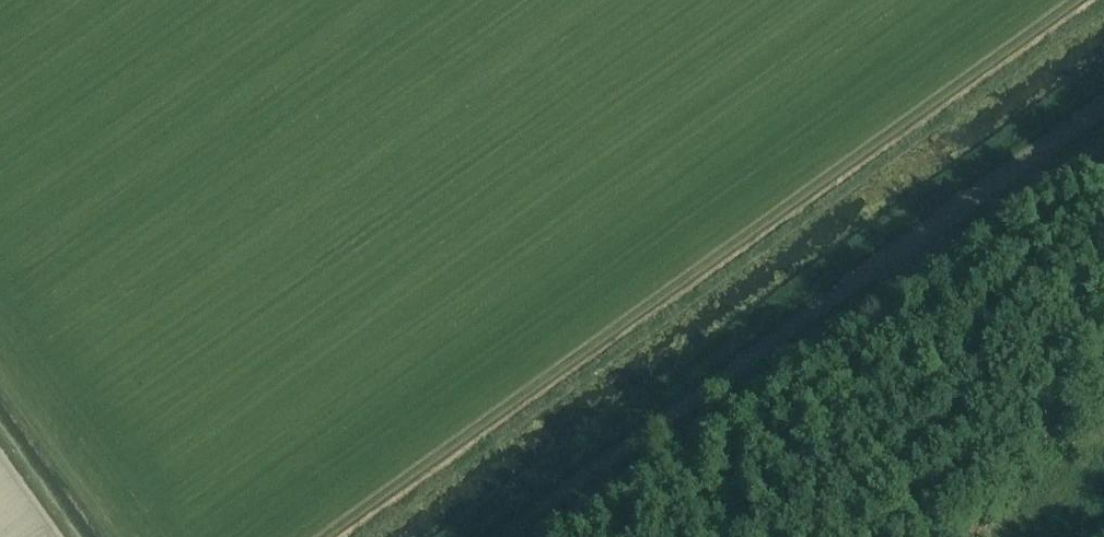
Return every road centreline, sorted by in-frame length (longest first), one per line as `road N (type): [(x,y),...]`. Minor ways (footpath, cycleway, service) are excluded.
road 1 (track): [(501,536),(1103,108)]

